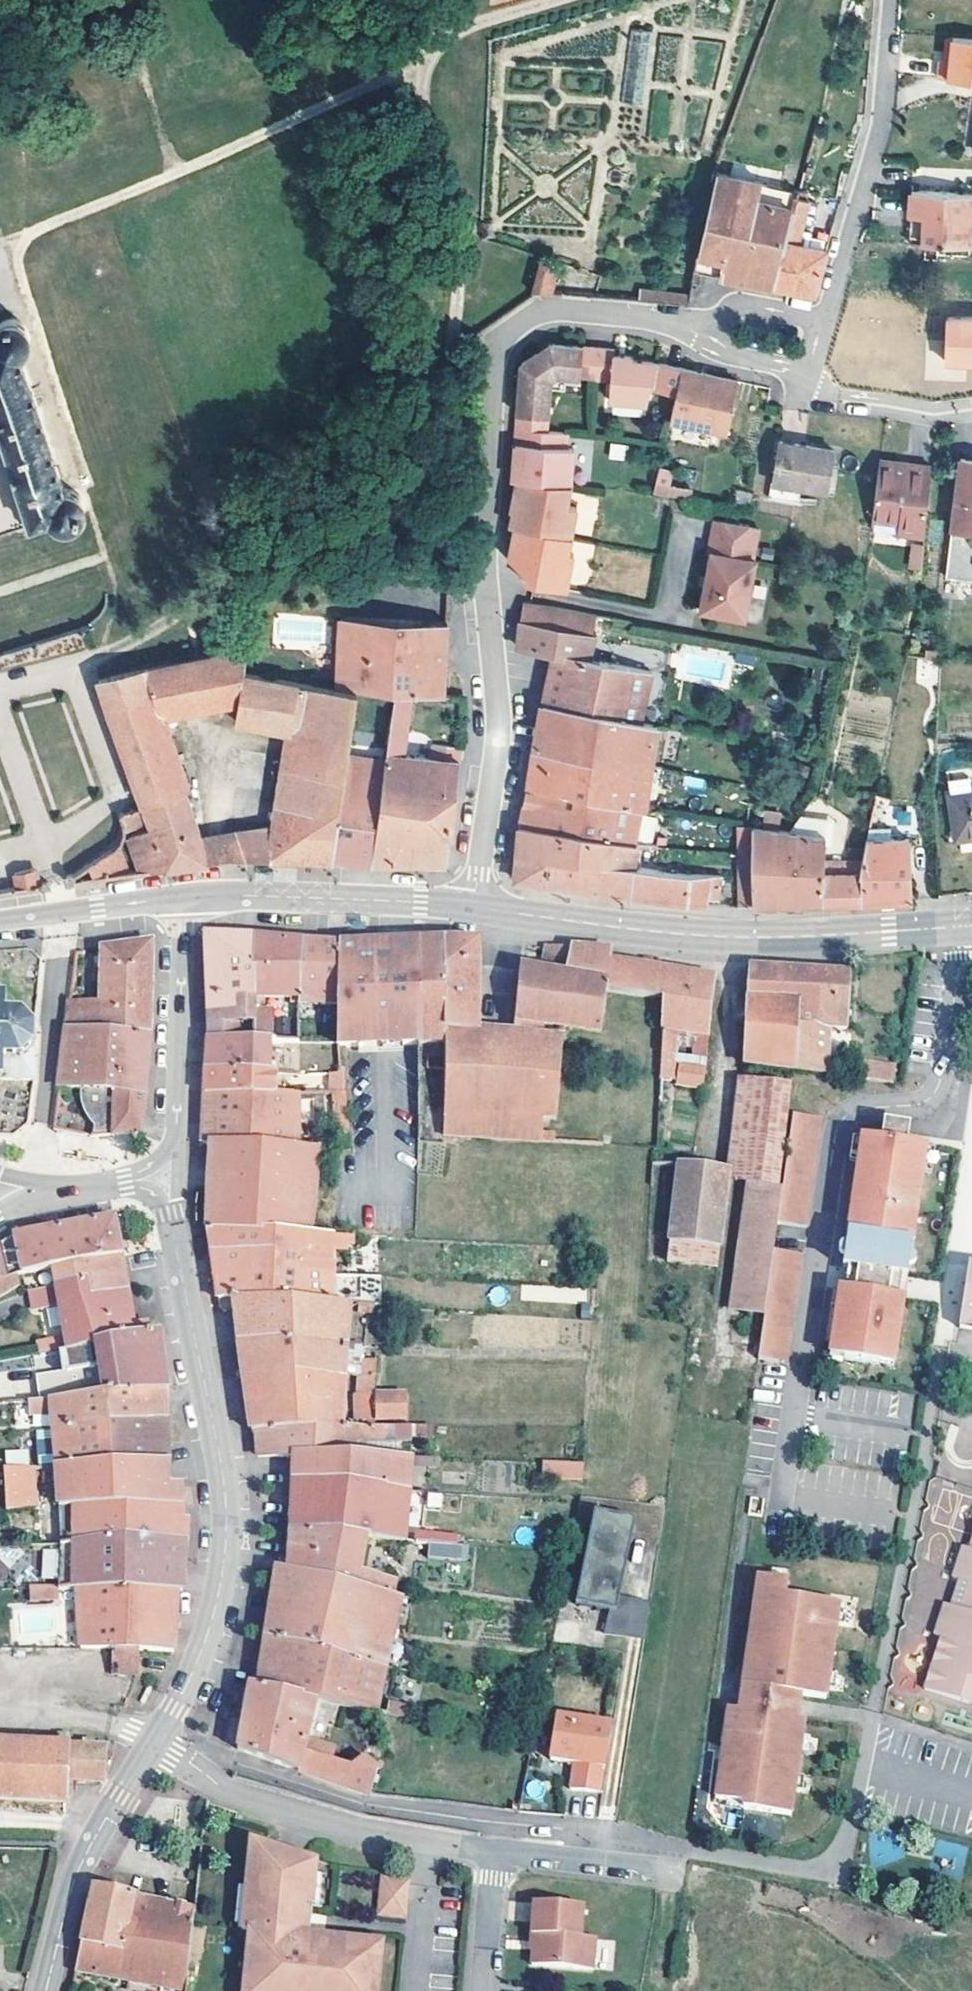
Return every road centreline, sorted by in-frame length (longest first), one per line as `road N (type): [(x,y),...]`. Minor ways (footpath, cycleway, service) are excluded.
road 1 (track): [(456,36),(444,553),(350,556),(234,577),(177,618),(75,669)]
road 2 (residential): [(711,325),(542,309),(497,340),(487,548),(501,726),(472,907)]
road 3 (residential): [(957,926),(943,1083),(931,1099),(859,1111),(838,1131),(788,1477)]
road 4 (residential): [(156,1737),(209,1633),(228,1530),(165,1177)]
road 5 (track): [(17,242),(420,47),(438,0)]
road 6 (tertiary): [(957,926),(704,936),(472,907)]
road 7 (track): [(17,242),(112,584),(115,610),(101,660)]
road 8 (residential): [(199,1769),(228,1758),(371,1805),(599,1837)]
road 9 (residential): [(890,0),(880,130),(828,317)]
road 10 (residential): [(199,1769),(224,1788),(364,1832),(498,1850)]
road 11 (tertiary): [(472,907),(184,896)]
road 12 (tertiary): [(165,1177),(177,1124),(184,896)]
road 13 (residential): [(34,1189),(60,910)]
road 14 (residential): [(46,1990),(75,1877),(156,1737)]
road 15 (track): [(75,669),(119,806),(42,844),(0,852)]
road 16 (track): [(0,729),(59,881),(60,910)]
road 17 (track): [(110,0),(175,170)]
road 18 (residential): [(971,416),(946,419),(815,390),(802,377)]
road 19 (track): [(420,47),(568,0)]
road 20 (residential): [(498,1850),(485,1990)]
road 21 (tertiary): [(34,1189),(165,1177)]
road 22 (residential): [(828,317),(738,301),(711,325)]
road 23 (tertiary): [(184,896),(60,910)]

